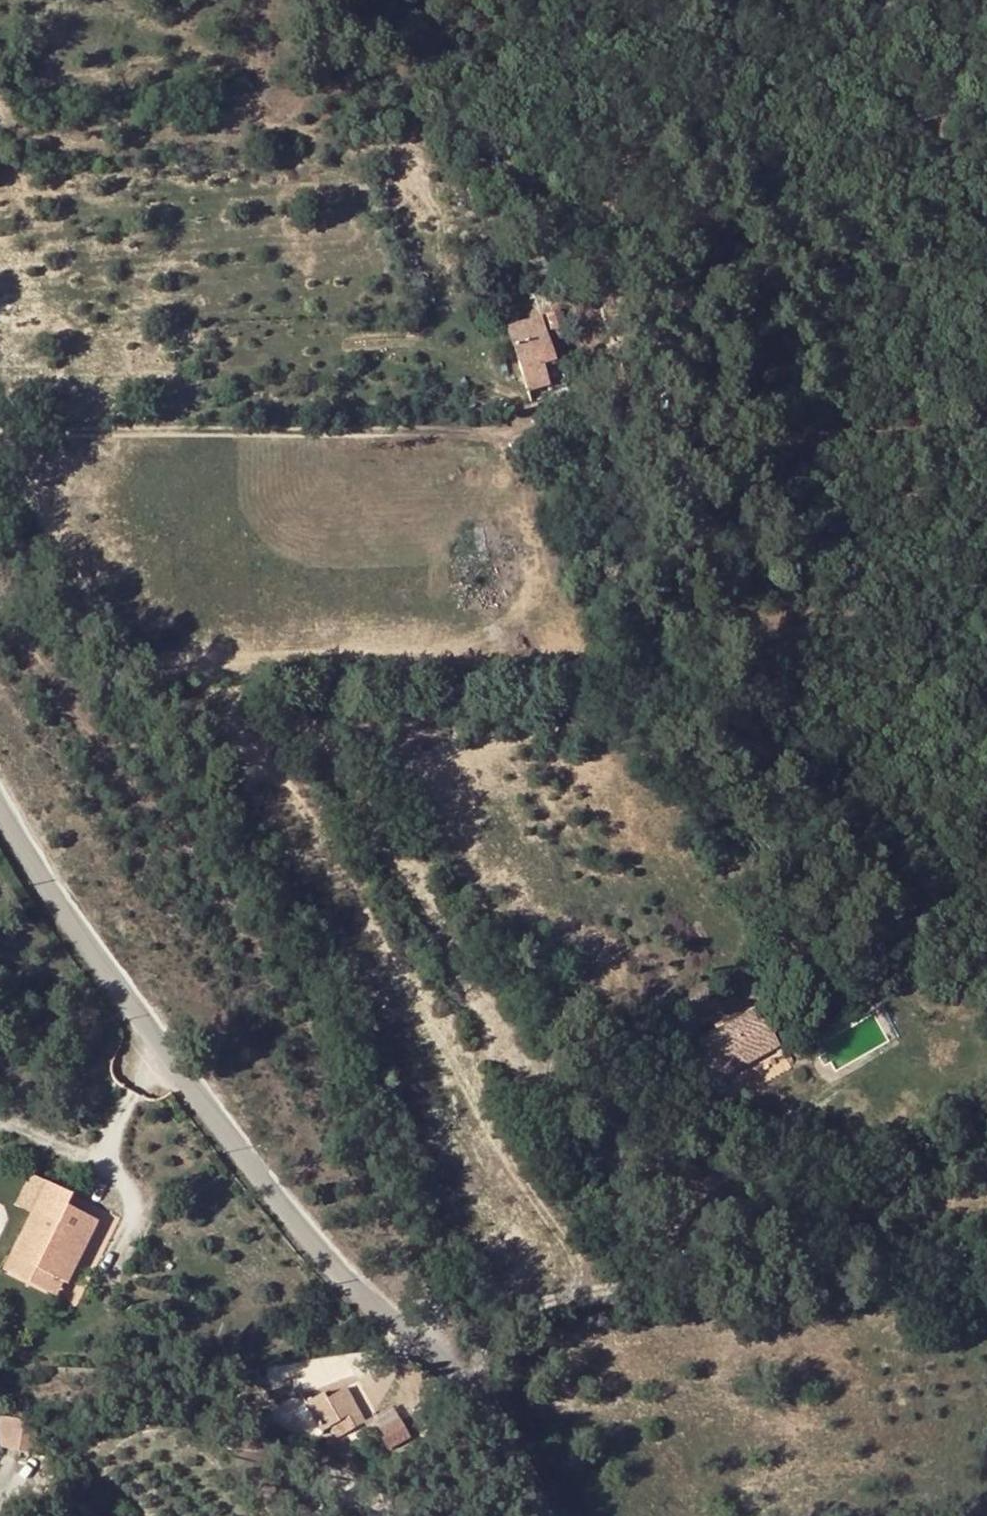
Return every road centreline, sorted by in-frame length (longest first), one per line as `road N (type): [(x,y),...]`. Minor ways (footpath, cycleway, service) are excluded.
road 1 (unclassified): [(0,793),(168,1063),(353,1294),(474,1414),(543,1515)]

